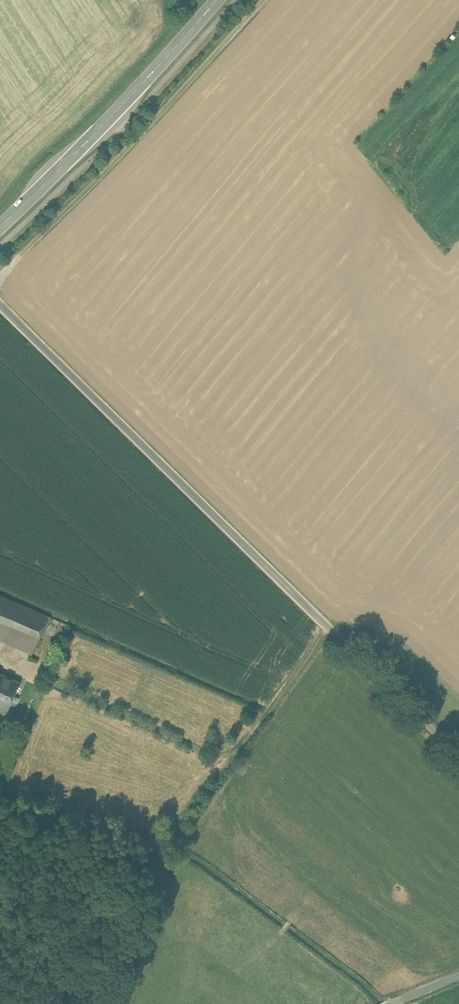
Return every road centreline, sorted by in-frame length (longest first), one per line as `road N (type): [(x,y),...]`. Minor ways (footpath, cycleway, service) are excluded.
road 1 (unclassified): [(458,755),(0,302)]
road 2 (track): [(0,278),(262,0)]
road 3 (secondary): [(0,226),(216,0)]

